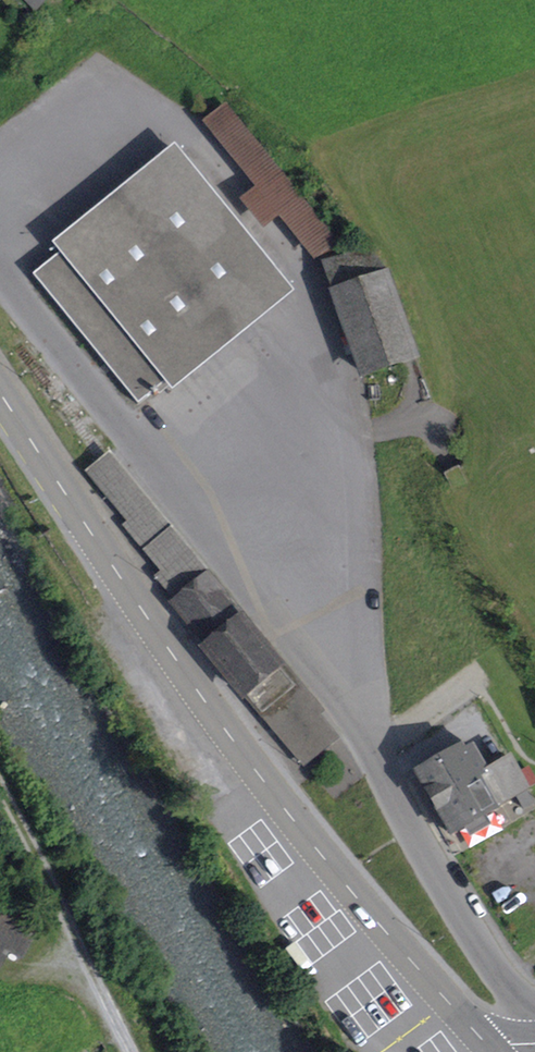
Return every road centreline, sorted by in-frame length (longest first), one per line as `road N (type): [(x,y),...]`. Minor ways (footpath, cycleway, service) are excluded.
road 1 (secondary): [(0,394),(257,776),(492,1051)]
road 2 (residential): [(534,1014),(443,881),(351,698)]

